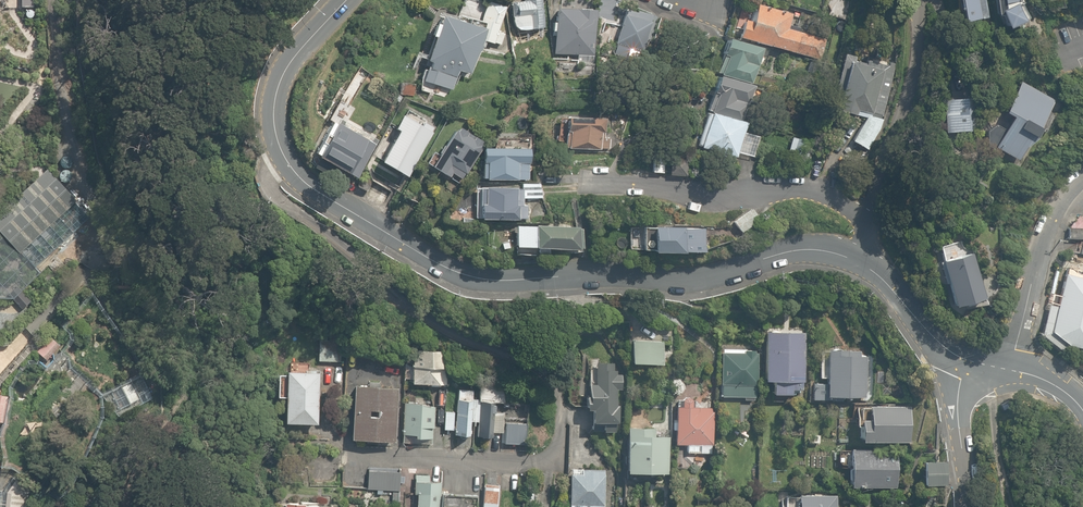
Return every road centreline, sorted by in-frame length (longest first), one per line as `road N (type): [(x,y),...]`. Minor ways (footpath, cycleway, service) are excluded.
road 1 (residential): [(279,149),(267,179),(272,198),(297,210),(459,342),(539,364),(562,398),(561,446),(543,462),(344,454)]
road 2 (tertiary): [(861,262),(812,251),(686,281),(474,284),(317,192),(279,149)]
road 3 (residential): [(865,218),(841,196),(813,187),(707,197),(585,180)]
road 4 (unclassified): [(865,218),(904,115),(924,35),(922,0)]
road 5 (track): [(165,361),(230,429),(280,448),(344,454)]
road 6 (residential): [(1011,369),(1031,270),(1059,205),(1082,181)]
road 7 (track): [(137,0),(207,100),(237,98),(284,74)]
road 8 (tertiary): [(279,149),(274,121),(284,74),(347,0)]
road 9 (tertiary): [(970,361),(942,345),(861,262)]
road 10 (residential): [(970,361),(958,411),(968,506)]

